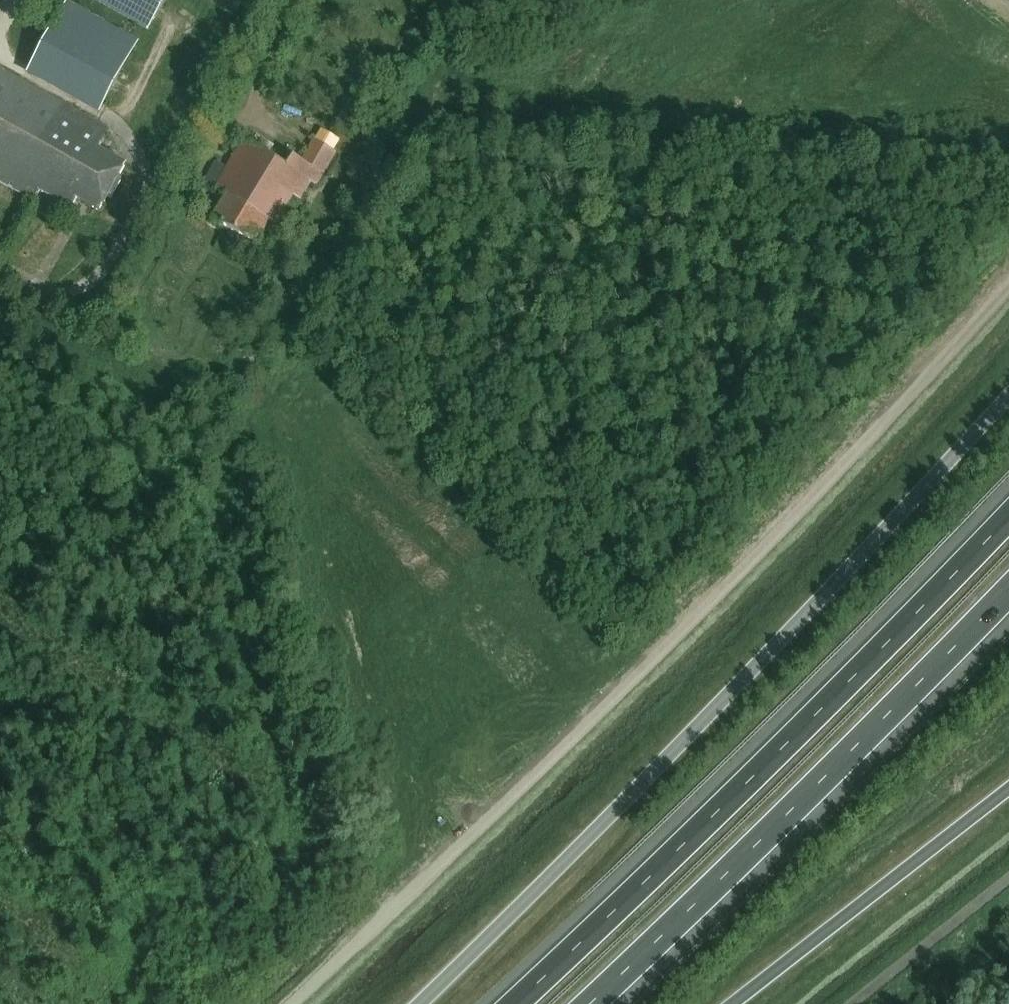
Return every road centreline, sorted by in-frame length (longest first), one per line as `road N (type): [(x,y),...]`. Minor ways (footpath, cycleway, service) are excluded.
road 1 (unclassified): [(293,1003),(803,511),(1008,286)]
road 2 (motorway): [(1008,392),(841,577),(423,1003)]
road 3 (motorway): [(1008,498),(515,1003)]
road 4 (motorway): [(585,1003),(1008,589)]
road 5 (motorway): [(739,1003),(1008,794)]
road 6 (unclassified): [(237,129),(300,0)]

